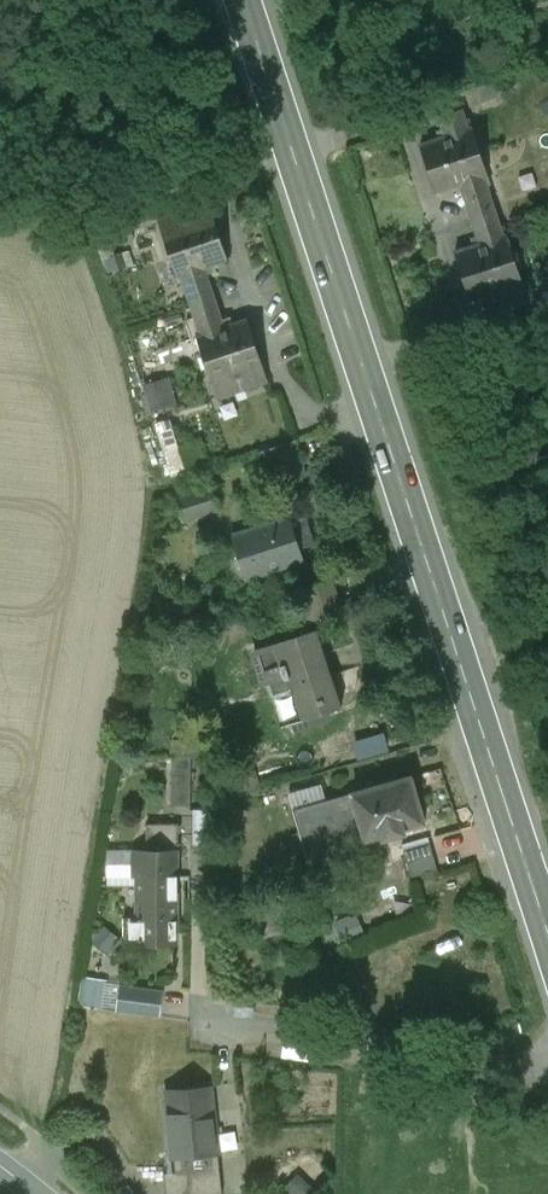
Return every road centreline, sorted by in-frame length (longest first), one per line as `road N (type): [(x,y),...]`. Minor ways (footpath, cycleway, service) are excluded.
road 1 (primary): [(547,943),(245,0)]

